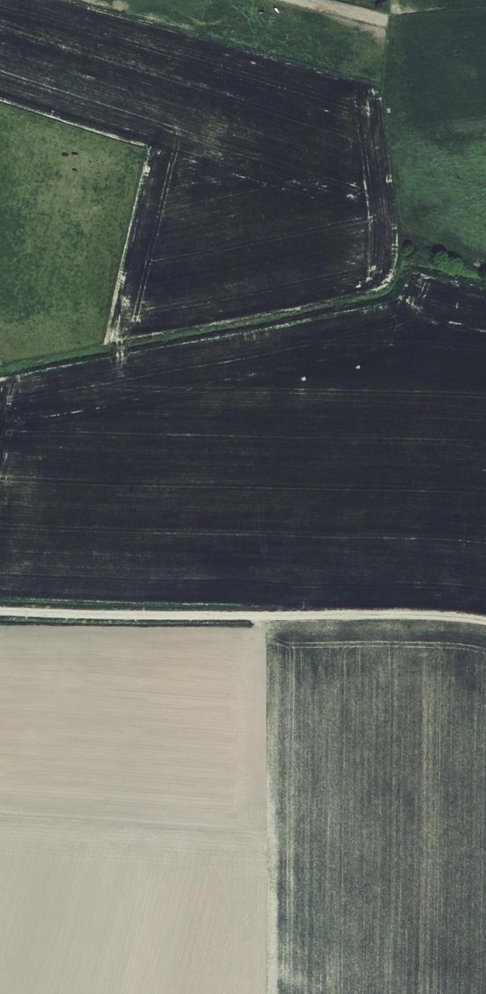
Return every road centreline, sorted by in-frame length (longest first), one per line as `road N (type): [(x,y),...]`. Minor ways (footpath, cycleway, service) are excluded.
road 1 (track): [(0,611),(485,620)]

